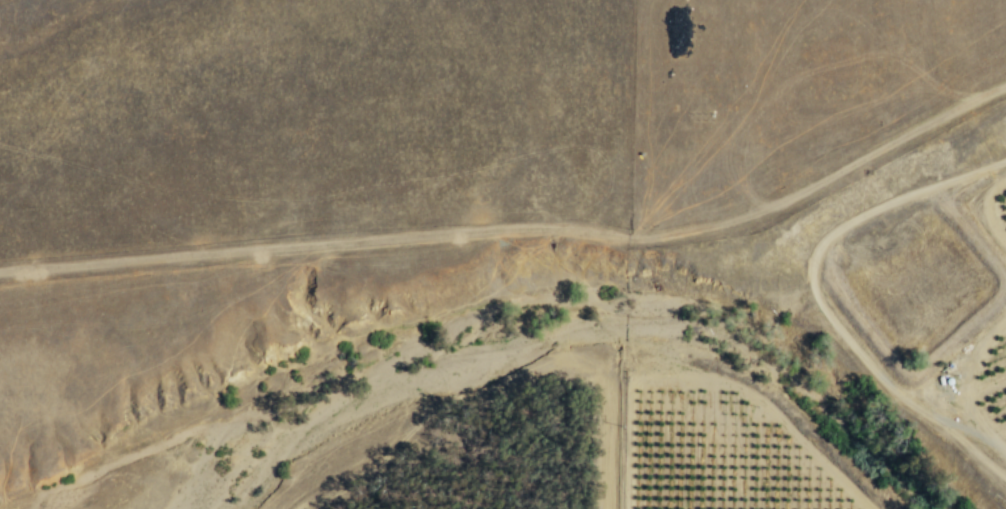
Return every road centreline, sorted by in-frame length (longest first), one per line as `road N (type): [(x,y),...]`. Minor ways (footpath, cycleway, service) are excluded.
road 1 (track): [(0,270),(545,229),(632,241)]
road 2 (track): [(605,508),(605,387),(591,363),(450,398),(410,440),(307,508)]
road 3 (track): [(632,241),(767,210),(1005,84)]

